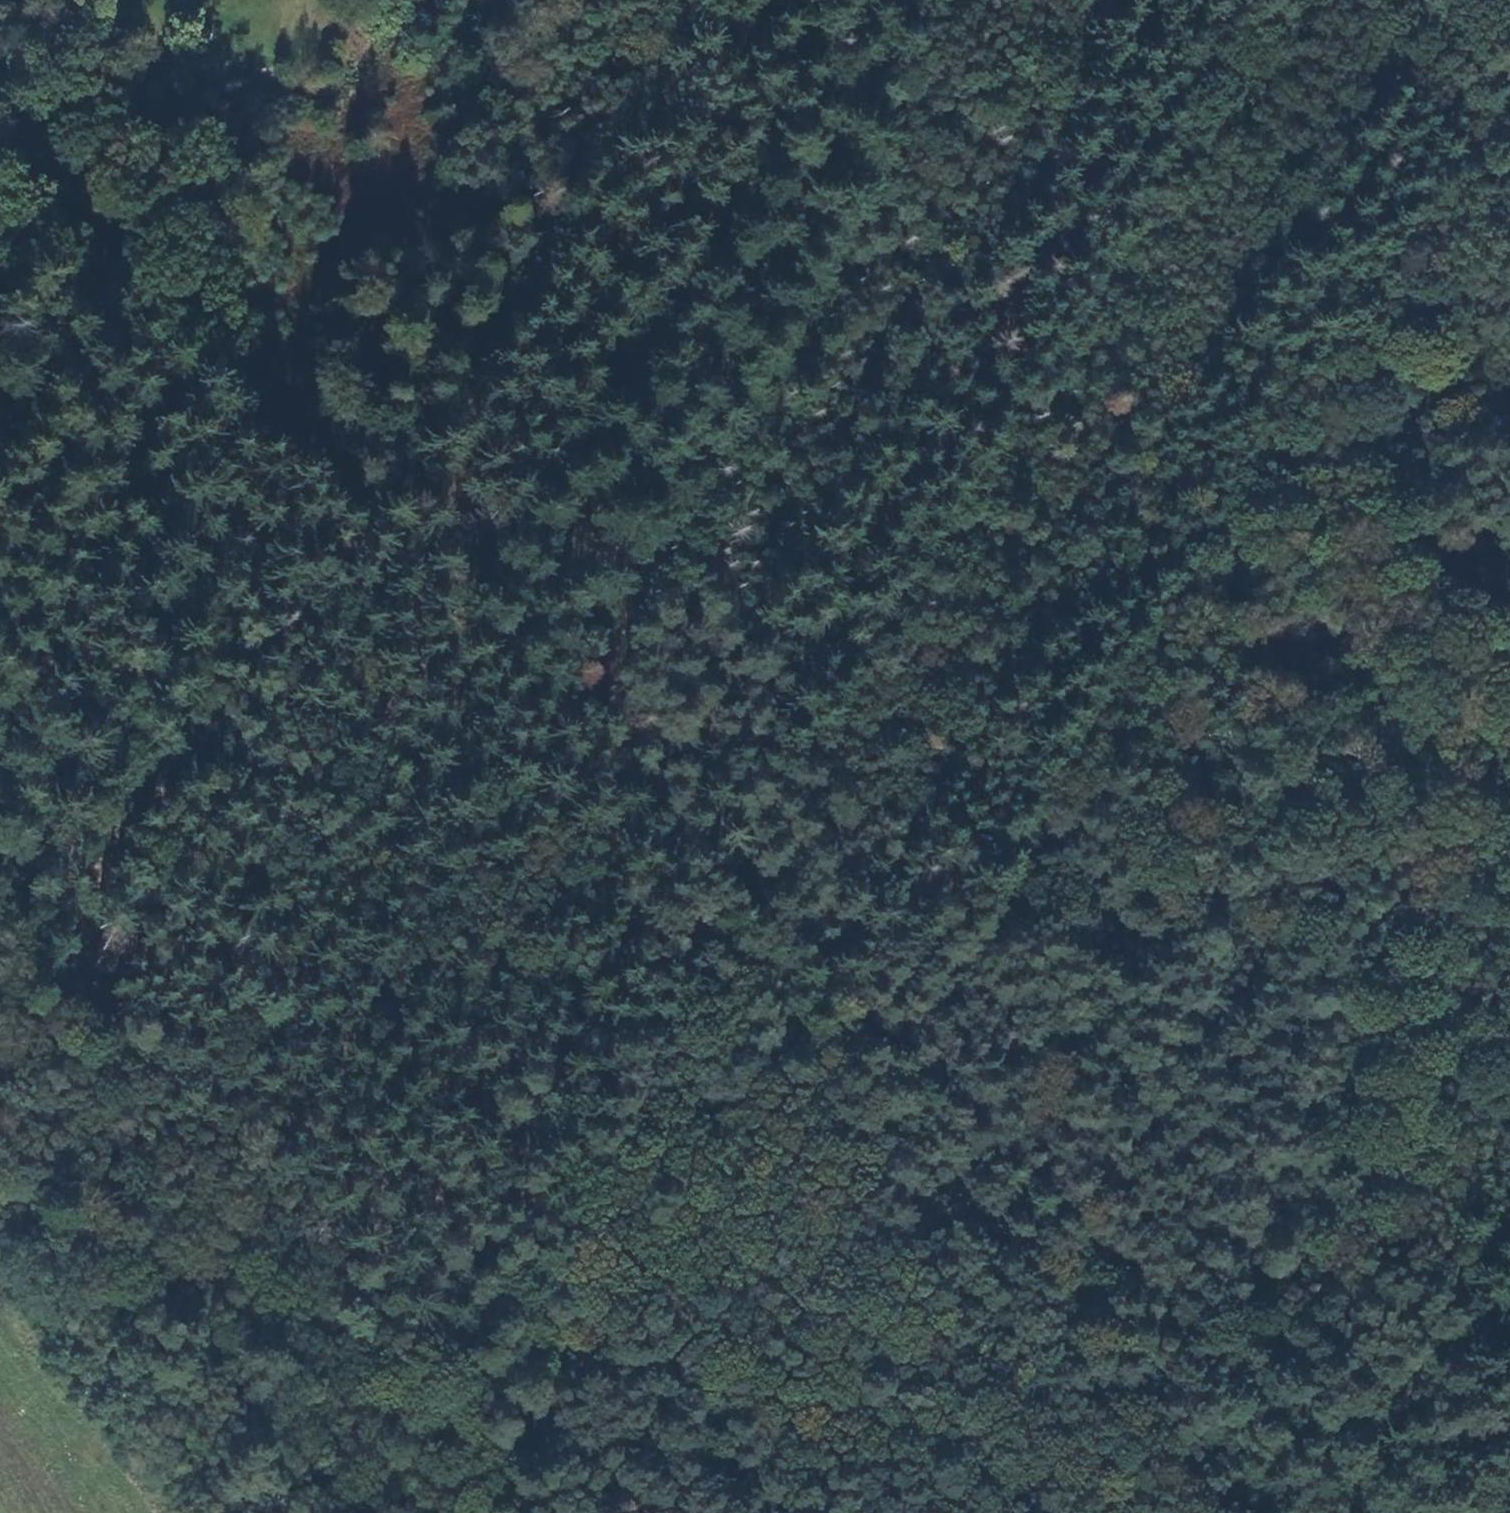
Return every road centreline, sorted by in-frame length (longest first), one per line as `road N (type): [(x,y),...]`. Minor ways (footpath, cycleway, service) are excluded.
road 1 (track): [(0,105),(107,289),(428,586),(1386,1512)]
road 2 (track): [(1309,0),(1417,90),(1509,152)]

